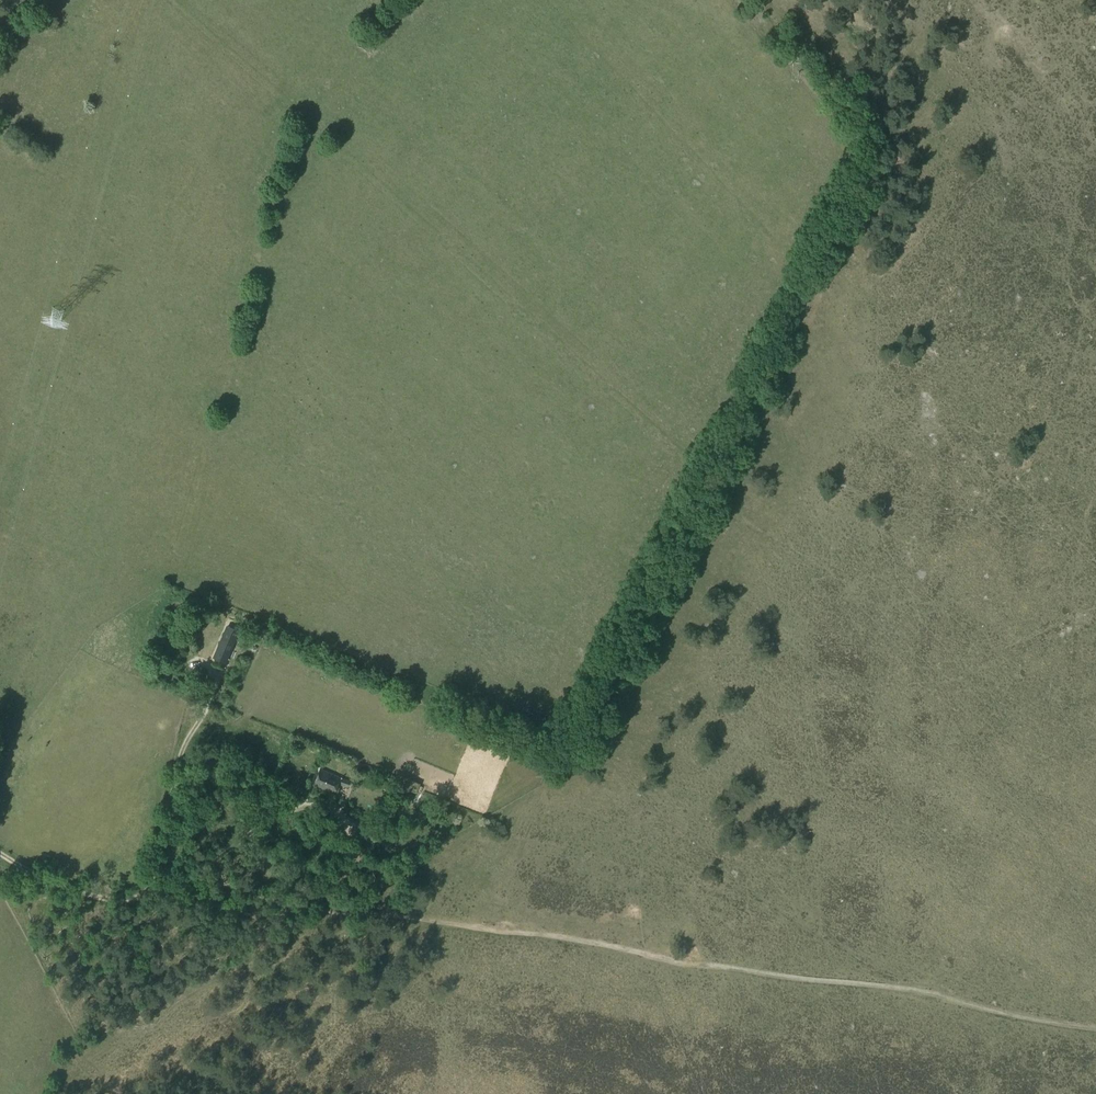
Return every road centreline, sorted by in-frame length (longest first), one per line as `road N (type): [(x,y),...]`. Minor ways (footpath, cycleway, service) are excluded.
road 1 (track): [(1095,1028),(928,991),(342,911)]
road 2 (track): [(319,905),(173,889),(111,901),(54,884),(0,855)]
road 3 (track): [(297,903),(339,879),(357,856),(356,827),(324,807),(280,813),(173,889)]
road 4 (track): [(145,895),(182,749),(217,680)]

